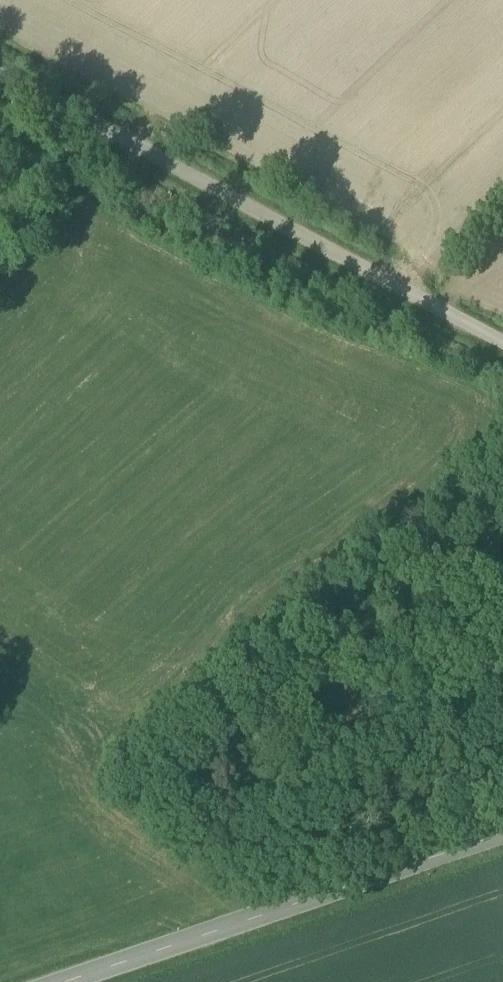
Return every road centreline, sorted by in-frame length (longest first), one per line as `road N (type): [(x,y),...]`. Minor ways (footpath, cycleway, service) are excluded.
road 1 (unclassified): [(502,344),(0,75)]
road 2 (tertiary): [(70,981),(502,835)]

